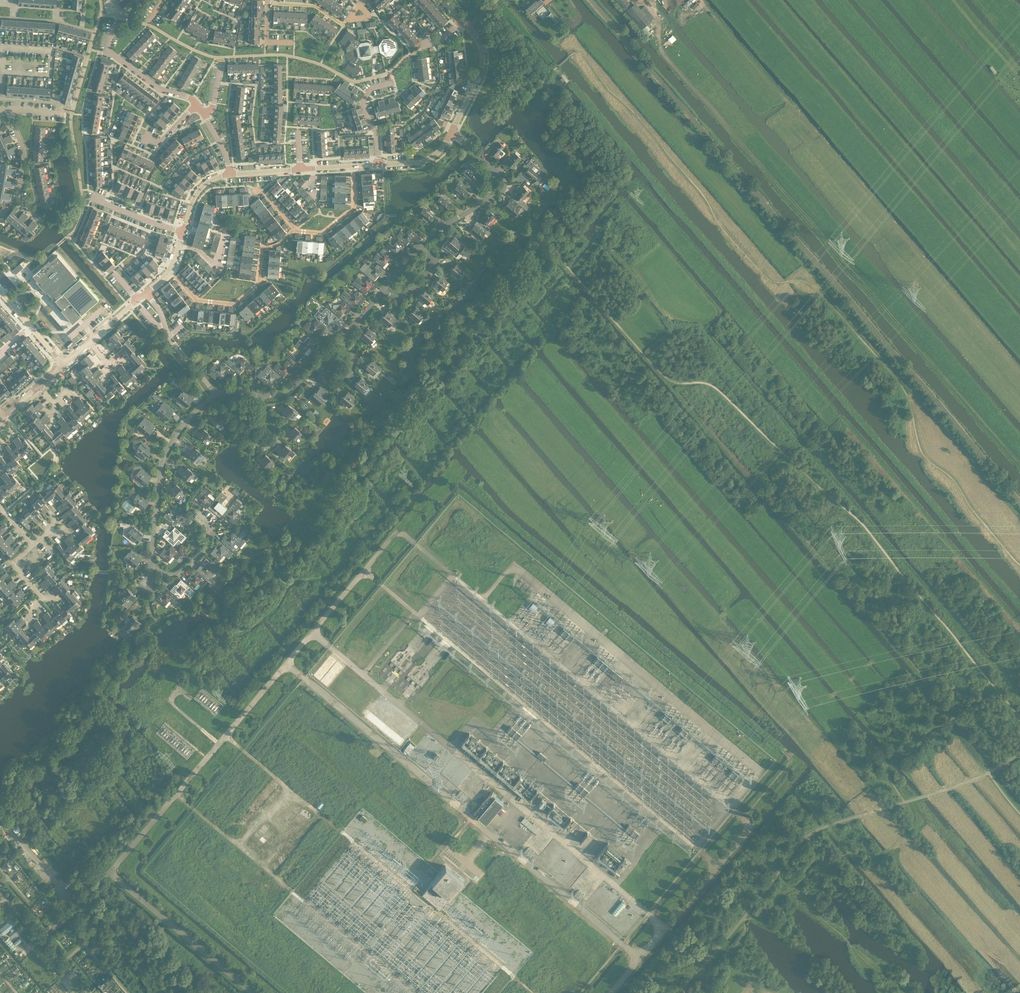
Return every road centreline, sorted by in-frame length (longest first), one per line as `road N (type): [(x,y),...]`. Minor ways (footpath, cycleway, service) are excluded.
road 1 (residential): [(151,563),(163,458),(216,394)]
road 2 (residential): [(197,103),(106,54),(114,25)]
road 3 (residential): [(43,222),(20,203),(21,152),(7,110)]
road 4 (unclassified): [(216,394),(169,336),(148,291)]

